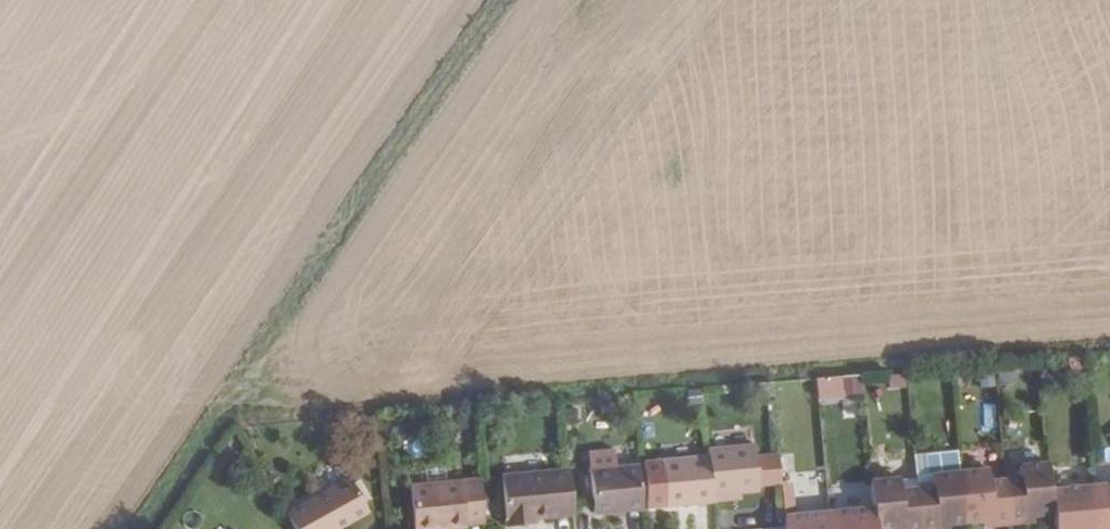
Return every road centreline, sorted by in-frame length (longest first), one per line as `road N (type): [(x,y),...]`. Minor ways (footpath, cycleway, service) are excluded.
road 1 (track): [(506,0),(146,528)]

